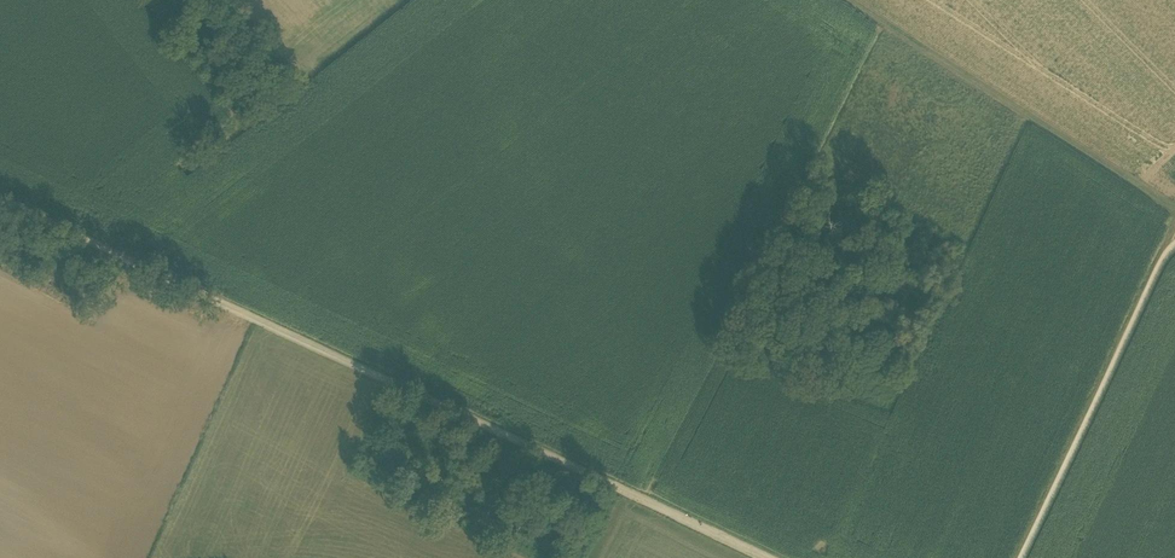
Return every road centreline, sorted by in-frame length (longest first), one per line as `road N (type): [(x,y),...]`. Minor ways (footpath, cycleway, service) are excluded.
road 1 (track): [(0,199),(770,557)]
road 2 (track): [(1174,211),(838,0)]
road 3 (track): [(1030,557),(1174,237)]

